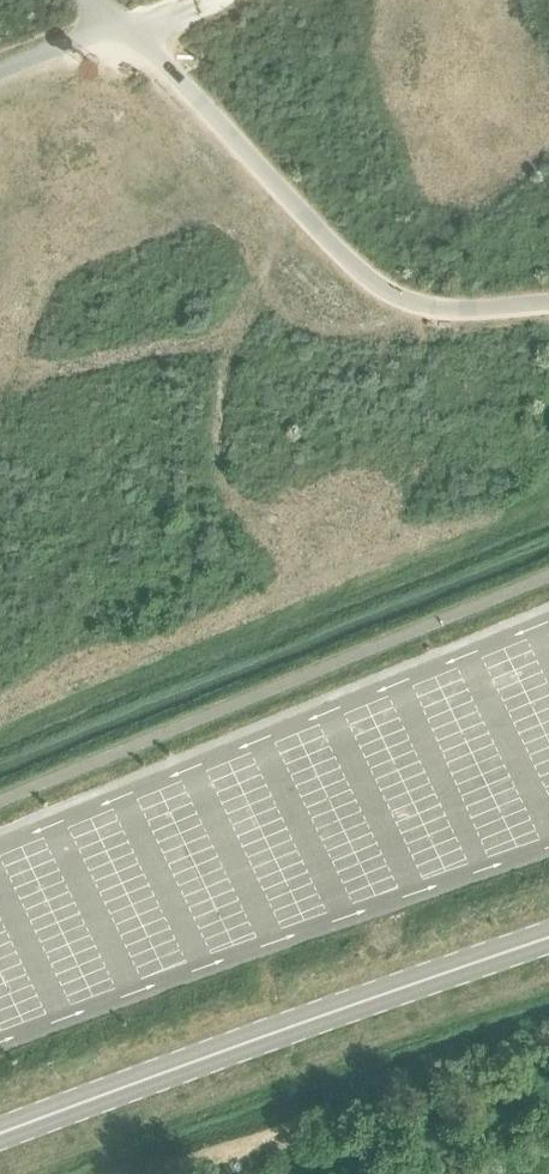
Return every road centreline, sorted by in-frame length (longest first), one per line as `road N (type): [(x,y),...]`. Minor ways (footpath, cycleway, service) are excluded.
road 1 (tertiary): [(0,1133),(548,938)]

